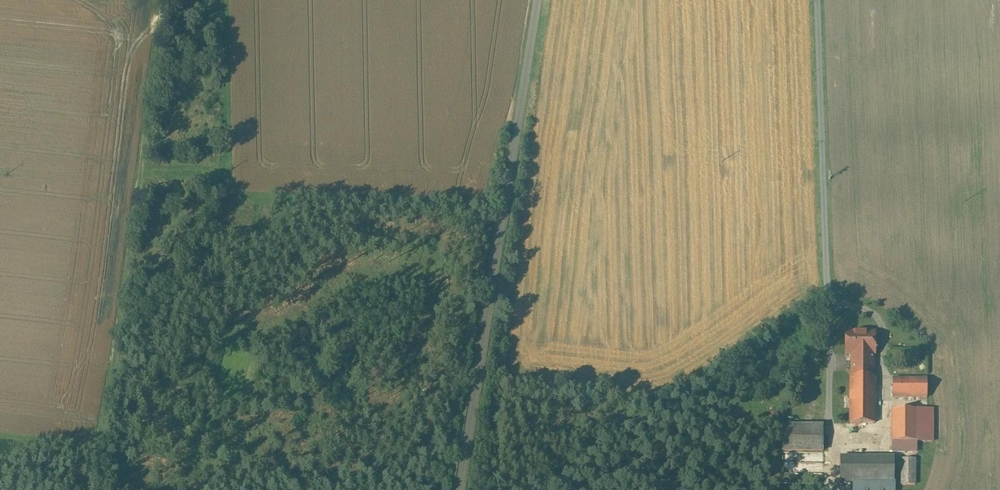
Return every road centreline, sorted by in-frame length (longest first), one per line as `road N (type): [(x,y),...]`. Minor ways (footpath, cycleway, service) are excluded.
road 1 (residential): [(538,0),(460,489)]

